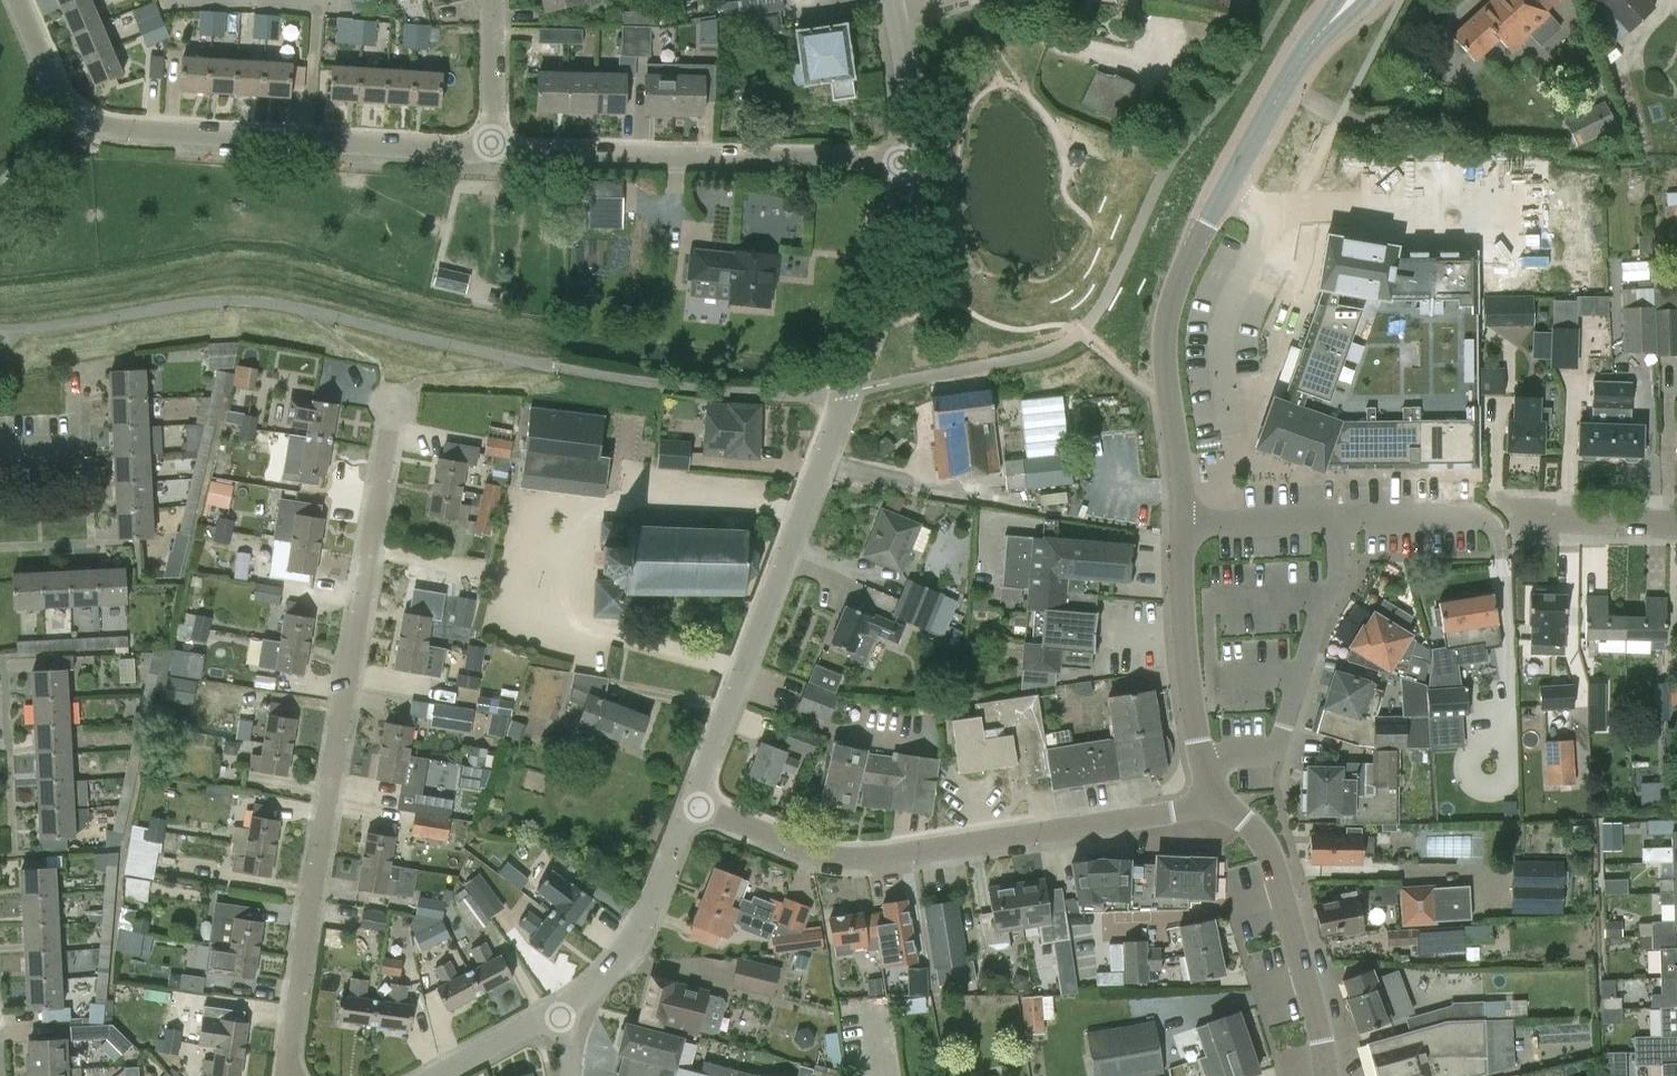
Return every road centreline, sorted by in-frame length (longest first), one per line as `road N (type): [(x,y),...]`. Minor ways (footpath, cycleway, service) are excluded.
road 1 (residential): [(907,165),(903,235),(843,423),(696,809)]
road 2 (residential): [(287,1075),(391,405)]
road 3 (residential): [(479,143),(144,134),(92,122),(56,97),(17,0)]
road 4 (residential): [(696,809),(817,854),(863,859),(1217,803)]
road 5 (residential): [(907,165),(479,143)]
road 6 (residential): [(1496,530),(1480,516),(1181,519)]
road 7 (tertiary): [(1181,519),(1166,310),(1205,222)]
road 8 (tertiary): [(1327,1075),(1276,878),(1256,831),(1217,803)]
road 9 (tertiary): [(1217,803),(1184,651),(1181,519)]
road 10 (tertiary): [(1340,13),(1291,66),(1205,222)]
road 11 (residential): [(696,809),(631,944),(597,989)]
road 12 (residential): [(439,1075),(597,989)]
road 13 (residential): [(895,0),(907,165)]
road 14 (residential): [(1676,522),(1532,517),(1519,529)]
road 15 (residential): [(479,143),(493,60),(489,0)]

